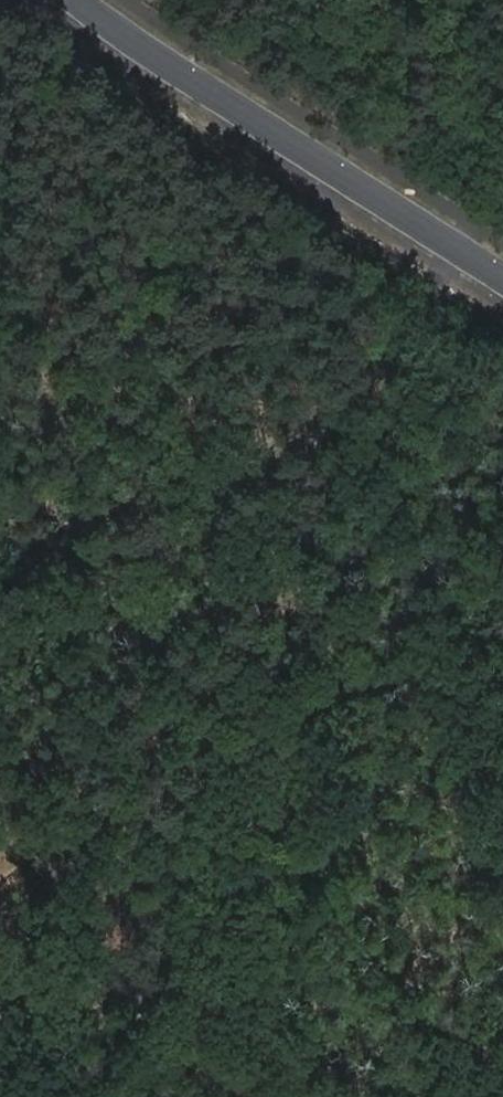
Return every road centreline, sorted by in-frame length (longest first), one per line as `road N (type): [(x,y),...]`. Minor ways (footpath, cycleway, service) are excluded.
road 1 (tertiary): [(502,277),(173,69),(80,0)]

